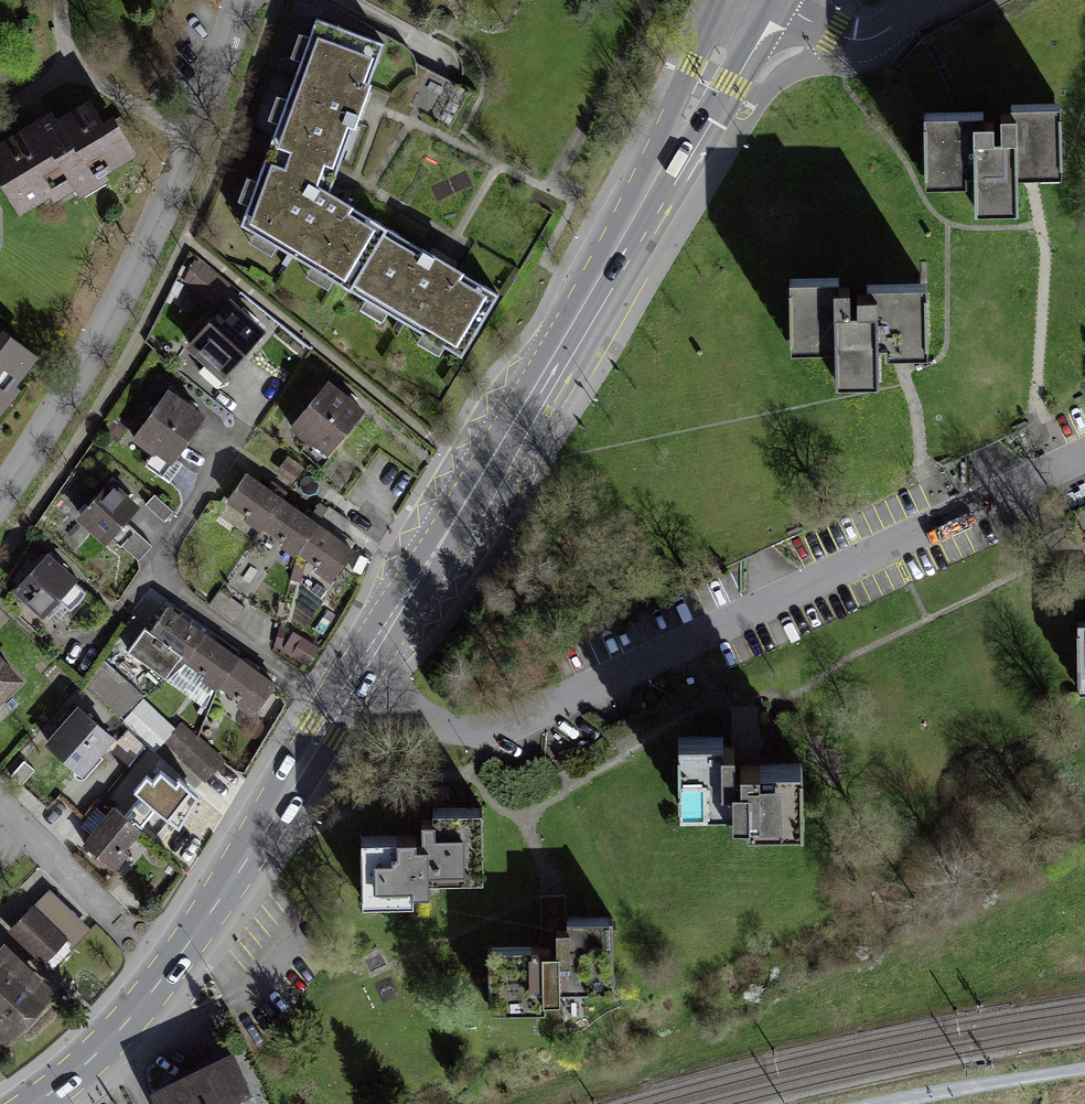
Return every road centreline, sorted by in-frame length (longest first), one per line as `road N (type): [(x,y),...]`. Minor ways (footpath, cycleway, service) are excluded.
road 1 (residential): [(356,674),(443,727),(507,731),(1084,458)]
road 2 (primary): [(661,162),(592,291),(356,674)]
road 3 (residential): [(0,497),(142,257),(201,122),(242,0)]
road 4 (primary): [(356,674),(174,963),(93,1058),(37,1103)]
road 5 (primary): [(661,162),(730,85),(782,0)]
road 6 (track): [(887,1103),(1084,1069)]
road 7 (primary): [(733,0),(661,162)]
road 8 (residential): [(115,914),(0,801)]

